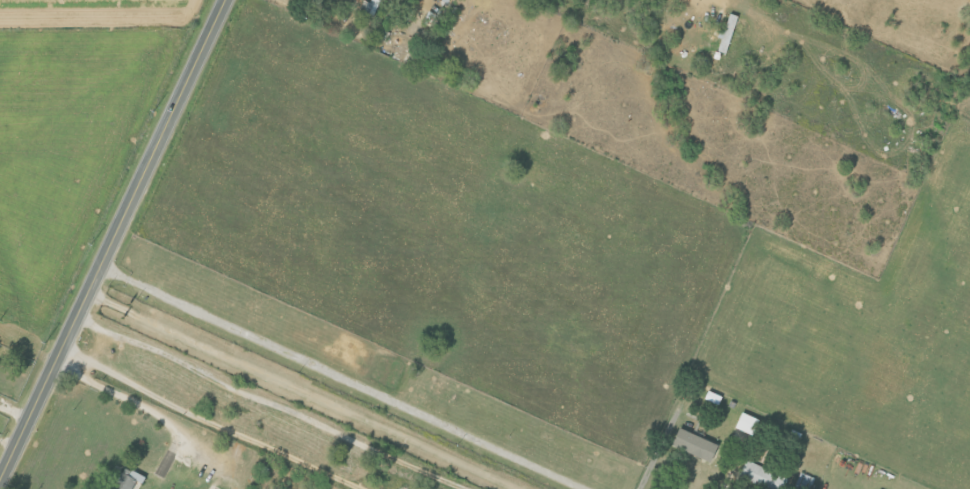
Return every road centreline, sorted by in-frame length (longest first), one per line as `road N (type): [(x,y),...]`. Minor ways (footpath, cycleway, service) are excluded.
road 1 (tertiary): [(223,0),(0,477)]

